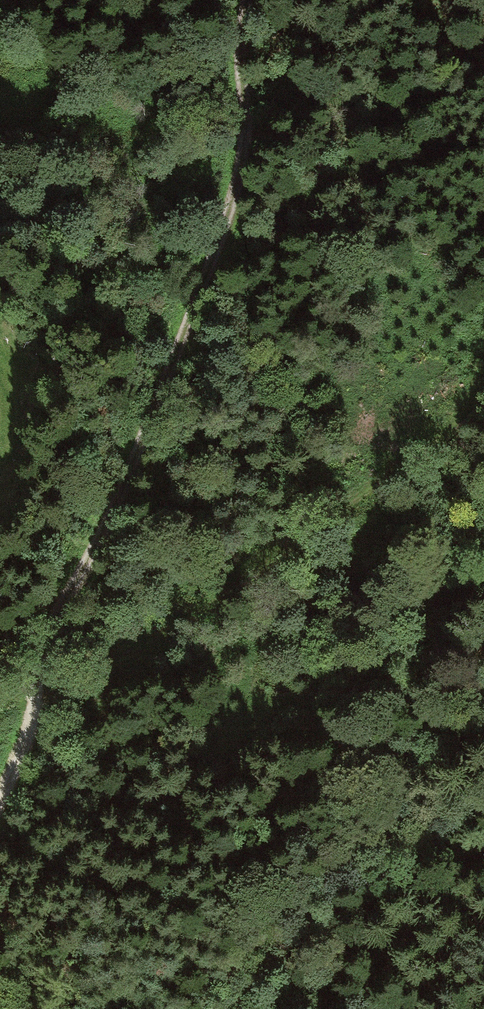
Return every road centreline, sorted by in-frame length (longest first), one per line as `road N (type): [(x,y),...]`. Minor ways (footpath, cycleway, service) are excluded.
road 1 (track): [(248,0),(245,157),(110,528),(49,638),(36,696)]
road 2 (track): [(36,696),(153,643),(483,396)]

